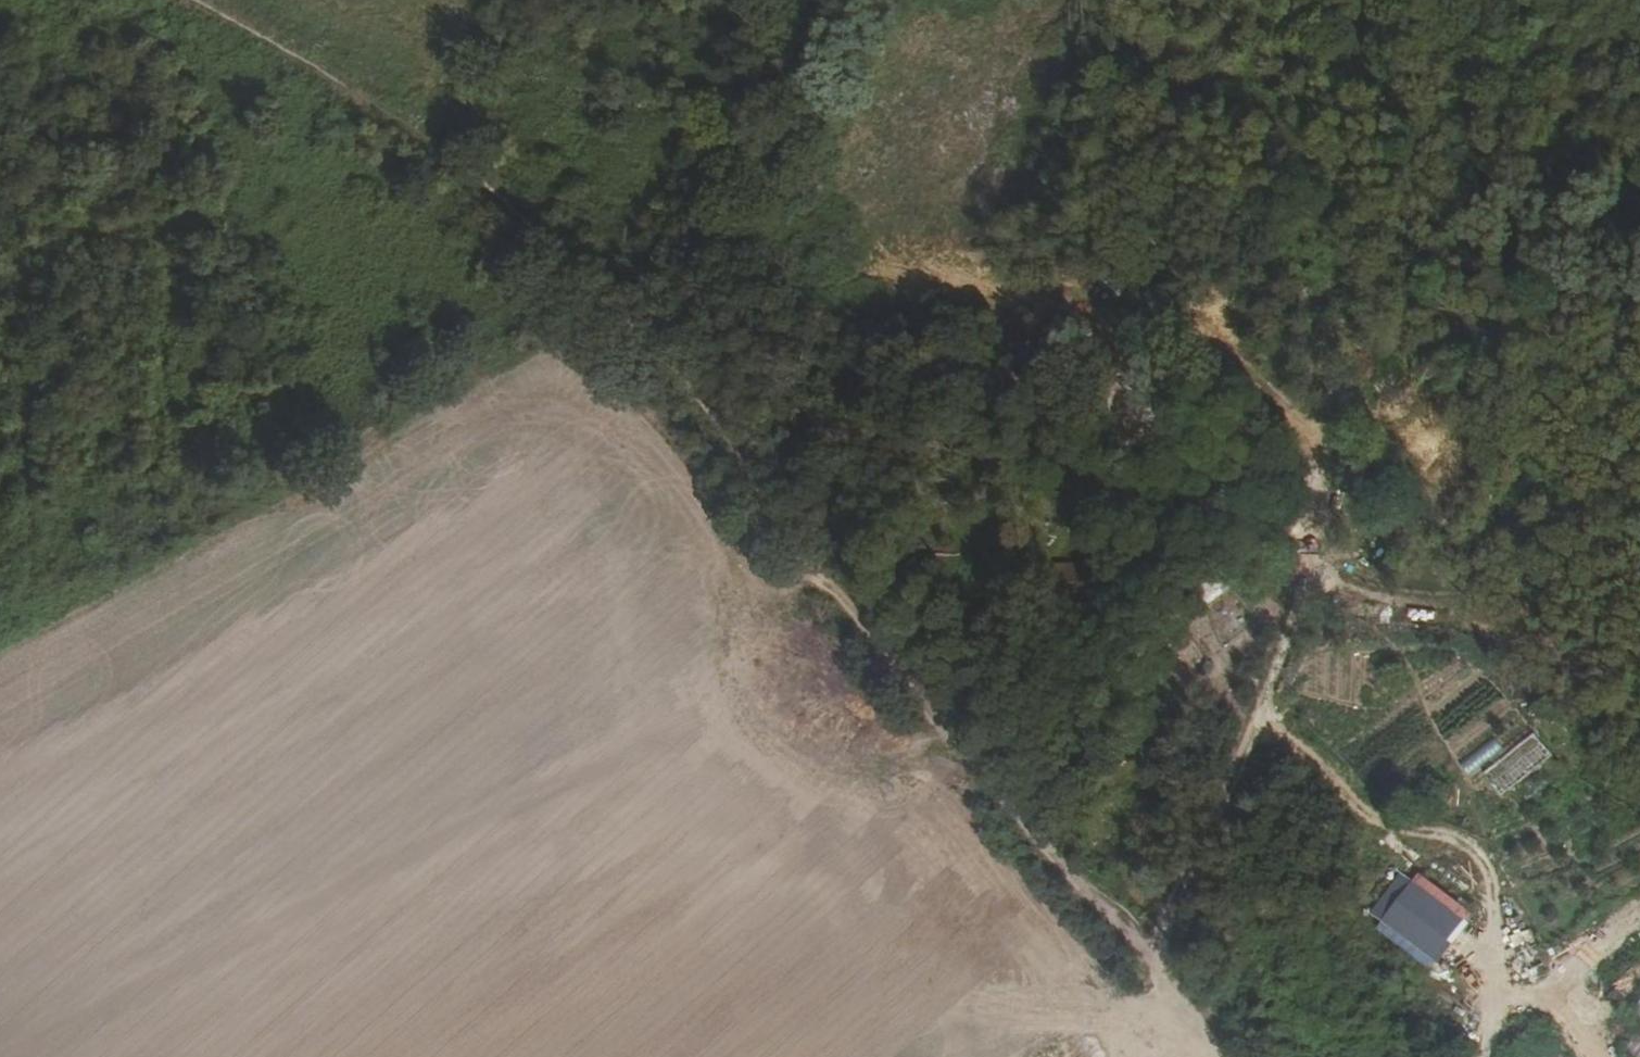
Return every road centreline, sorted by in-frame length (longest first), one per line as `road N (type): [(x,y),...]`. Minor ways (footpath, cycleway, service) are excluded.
road 1 (track): [(183,0),(408,133),(518,218),(900,679),(1146,957),(1222,1056)]
road 2 (track): [(1146,957),(1317,562)]
road 3 (track): [(1487,1056),(1496,904),(1518,859)]
road 4 (track): [(1602,1056),(1557,1017),(1493,994)]

